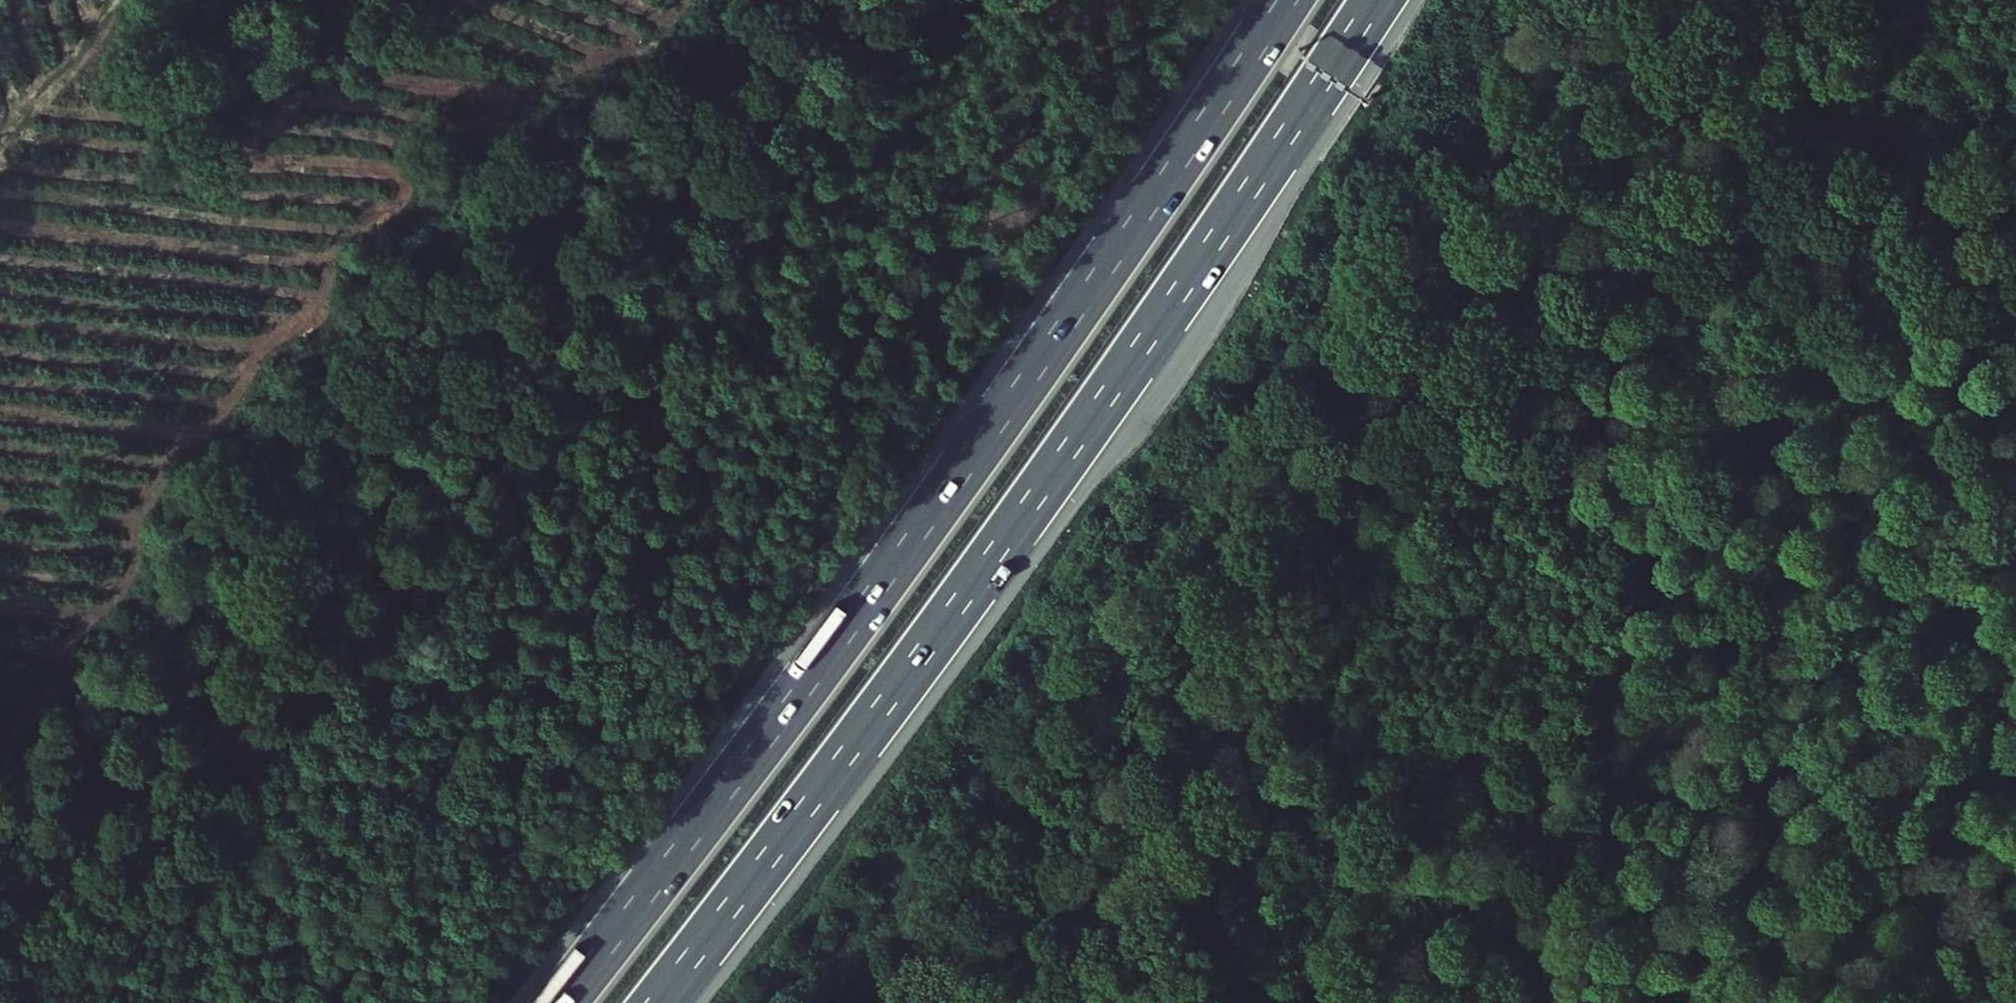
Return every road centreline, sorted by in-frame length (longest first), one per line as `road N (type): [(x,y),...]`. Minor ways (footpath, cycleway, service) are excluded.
road 1 (motorway): [(1286,0),(960,473),(561,1002)]
road 2 (motorway): [(658,1002),(1013,531),(1376,0)]

